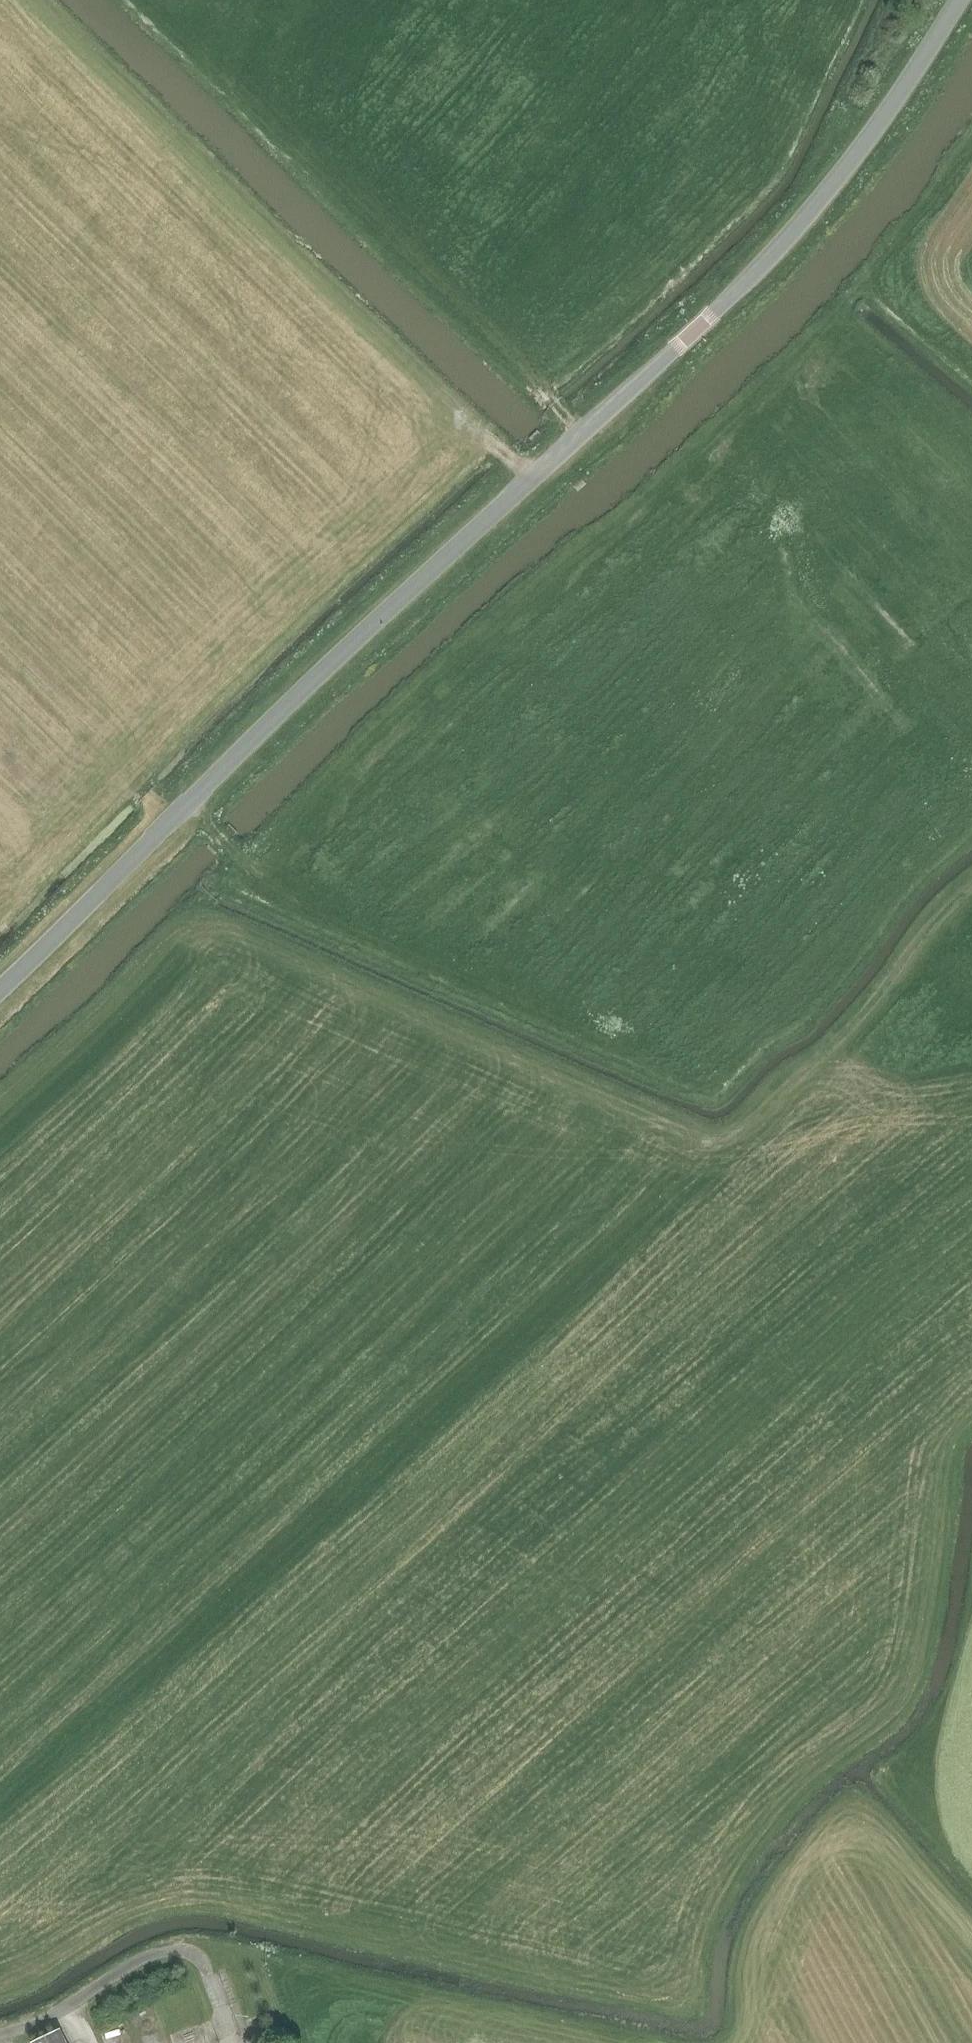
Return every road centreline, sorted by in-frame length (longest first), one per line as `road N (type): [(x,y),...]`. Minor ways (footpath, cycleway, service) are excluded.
road 1 (tertiary): [(0,991),(348,647),(747,282),(839,179),(960,0)]

